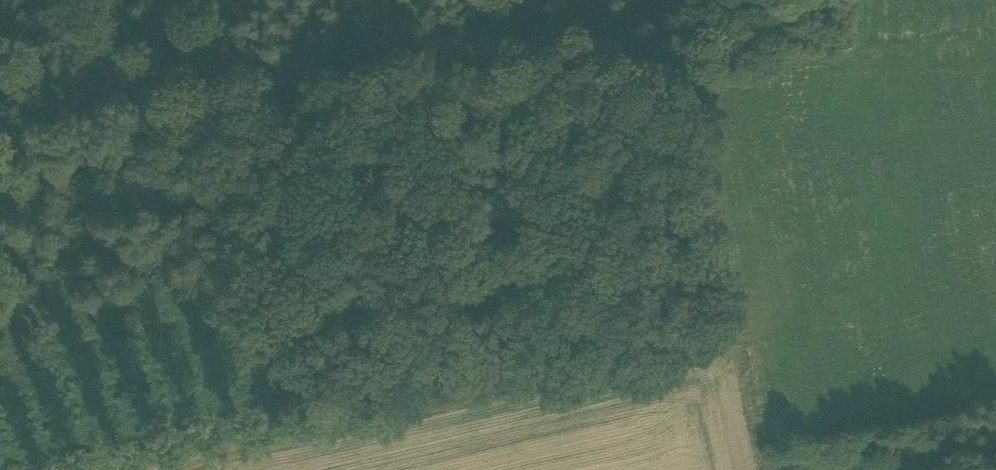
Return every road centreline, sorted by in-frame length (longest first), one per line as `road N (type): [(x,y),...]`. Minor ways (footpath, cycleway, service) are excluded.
road 1 (track): [(165,469),(740,334)]
road 2 (track): [(682,69),(772,469)]

